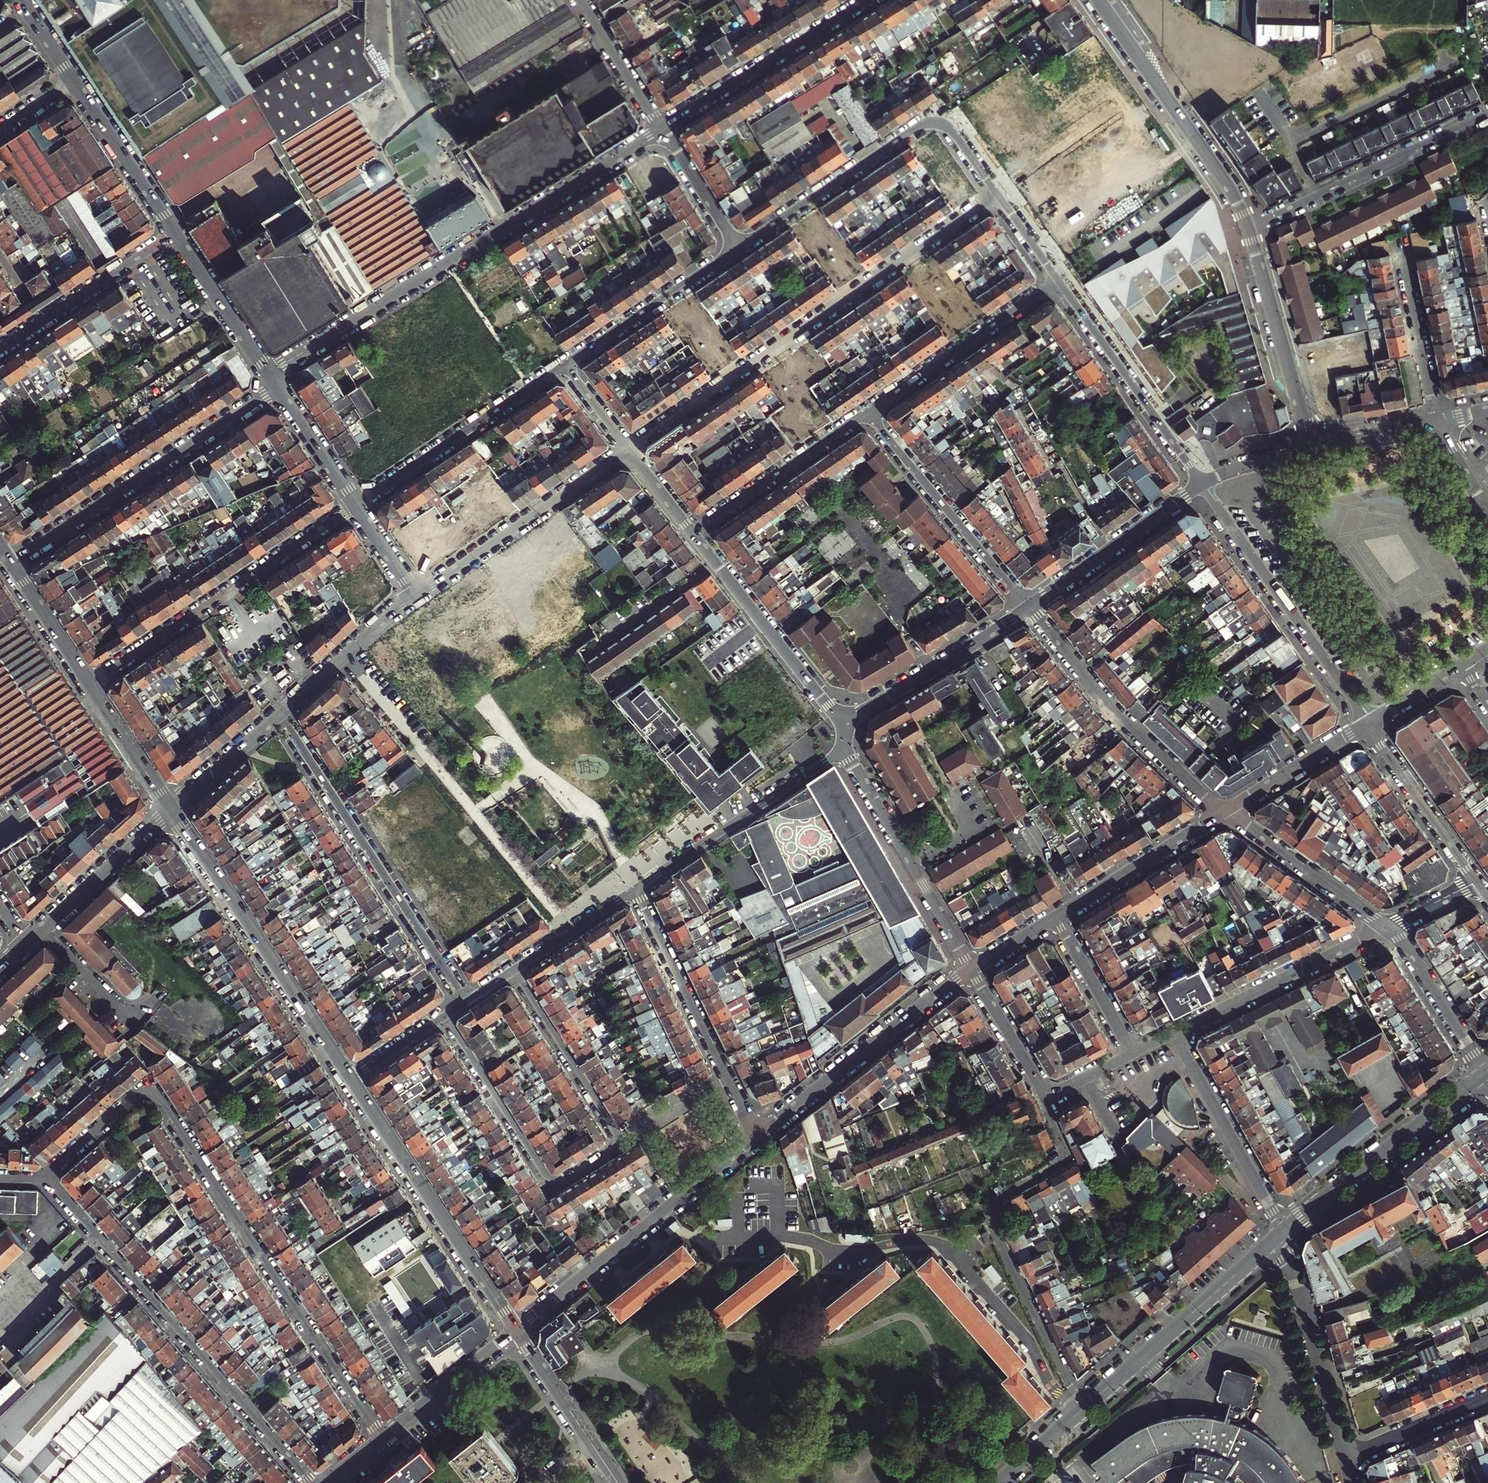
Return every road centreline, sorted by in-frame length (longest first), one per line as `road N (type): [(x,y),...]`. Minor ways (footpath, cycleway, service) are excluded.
road 1 (residential): [(381,1439),(159,1098),(135,1098),(47,1178)]
road 2 (residential): [(446,1015),(551,1185),(621,1139),(512,971)]
road 3 (residential): [(661,129),(268,375)]
road 4 (residential): [(998,196),(629,450)]
road 5 (residential): [(47,1178),(313,1482)]
road 6 (residential): [(1084,1406),(993,1222),(997,1201),(1066,1160),(1046,1098)]
road 7 (residential): [(280,716),(466,1002)]
road 8 (residential): [(737,249),(925,124),(953,132),(998,196)]
road 9 (tertiary): [(171,810),(351,1079)]
road 10 (residential): [(88,684),(356,507)]
road 11 (residential): [(277,388),(8,562)]
road 12 (residential): [(517,1329),(754,1134)]
road 13 (tertiary): [(351,1079),(517,1329)]
road 14 (residential): [(1203,485),(1367,723)]
road 15 (residential): [(1222,813),(1025,608)]
road 16 (tertiary): [(1097,0),(1226,183),(1249,230)]
road 17 (residential): [(754,1134),(971,968)]
road 18 (residential): [(635,890),(754,1134)]
road 19 (residential): [(1487,114),(1249,230)]
road 20 (tertiary): [(1279,1238),(1485,1073)]
road 21 (residential): [(415,596),(629,450)]
road 22 (tertiary): [(1084,1406),(1279,1238)]
road 23 (residential): [(635,890),(847,751)]
road 24 (residential): [(1025,608),(867,411)]
road 25 (residential): [(356,507),(564,367)]
road 26 (residential): [(1058,281),(1203,485)]
road 27 (residential): [(847,751),(971,968)]
road 28 (residential): [(867,0),(661,129)]
road 29 (residential): [(1389,928),(1174,1034)]
road 30 (residential): [(1344,1460),(1279,1238)]
road 31 (residential): [(867,411),(1058,281)]
road 32 (residential): [(1279,1238),(1174,1034)]
road 33 (tertiary): [(1249,230),(1310,441)]
road 34 (residential): [(1025,608),(1203,485)]
road 35 (residential): [(845,722),(1025,608)]
road 36 (residential): [(693,531),(867,411)]
road 37 (residential): [(564,367),(737,249)]
road 38 (residential): [(0,347),(174,233)]
road 39 (residential): [(718,563),(845,722)]
road 40 (residential): [(1389,928),(1222,813)]
road 41 (residential): [(1222,813),(1056,916)]
road 42 (residential): [(1367,723),(1476,883)]
road 43 (residential): [(1399,241),(1436,421)]
road 44 (tertiary): [(517,1329),(618,1482)]
road 45 (residential): [(174,233),(73,81)]
road 46 (residential): [(381,1439),(517,1329)]
road 47 (residential): [(1485,1073),(1389,928)]
road 48 (residential): [(44,927),(171,810)]
road 49 (residential): [(1367,723),(1222,813)]
road 50 (residential): [(268,375),(174,233)]
road 51 (residential): [(689,583),(710,610),(607,682)]
road 52 (residential): [(44,927),(122,1008),(143,1009),(162,991)]
road 53 (residential): [(1133,1054),(1056,916)]
road 54 (residential): [(1487,1397),(1344,1460)]
road 55 (residential): [(661,129),(580,0)]
road 56 (tertiary): [(88,684),(171,810)]
road 57 (residential): [(971,968),(1046,1098)]
road 58 (residential): [(512,971),(635,890)]
road 59 (tertiary): [(8,562),(88,684)]
road 60 (residential): [(171,810),(280,716)]
road 61 (residential): [(356,507),(277,388)]
road 62 (residential): [(737,249),(661,129)]
road 63 (residential): [(347,655),(433,762)]
road 64 (tertiary): [(1436,421),(1310,441)]

